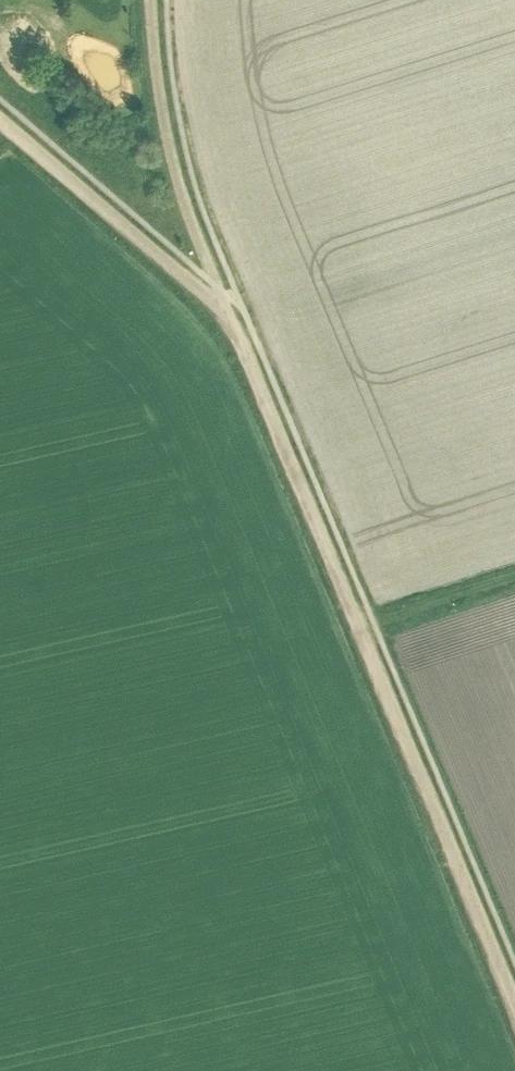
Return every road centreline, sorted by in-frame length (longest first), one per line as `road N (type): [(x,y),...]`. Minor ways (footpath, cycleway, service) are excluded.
road 1 (track): [(356,629),(176,186),(151,0)]
road 2 (track): [(514,1003),(356,629)]
road 3 (track): [(229,315),(0,118)]

